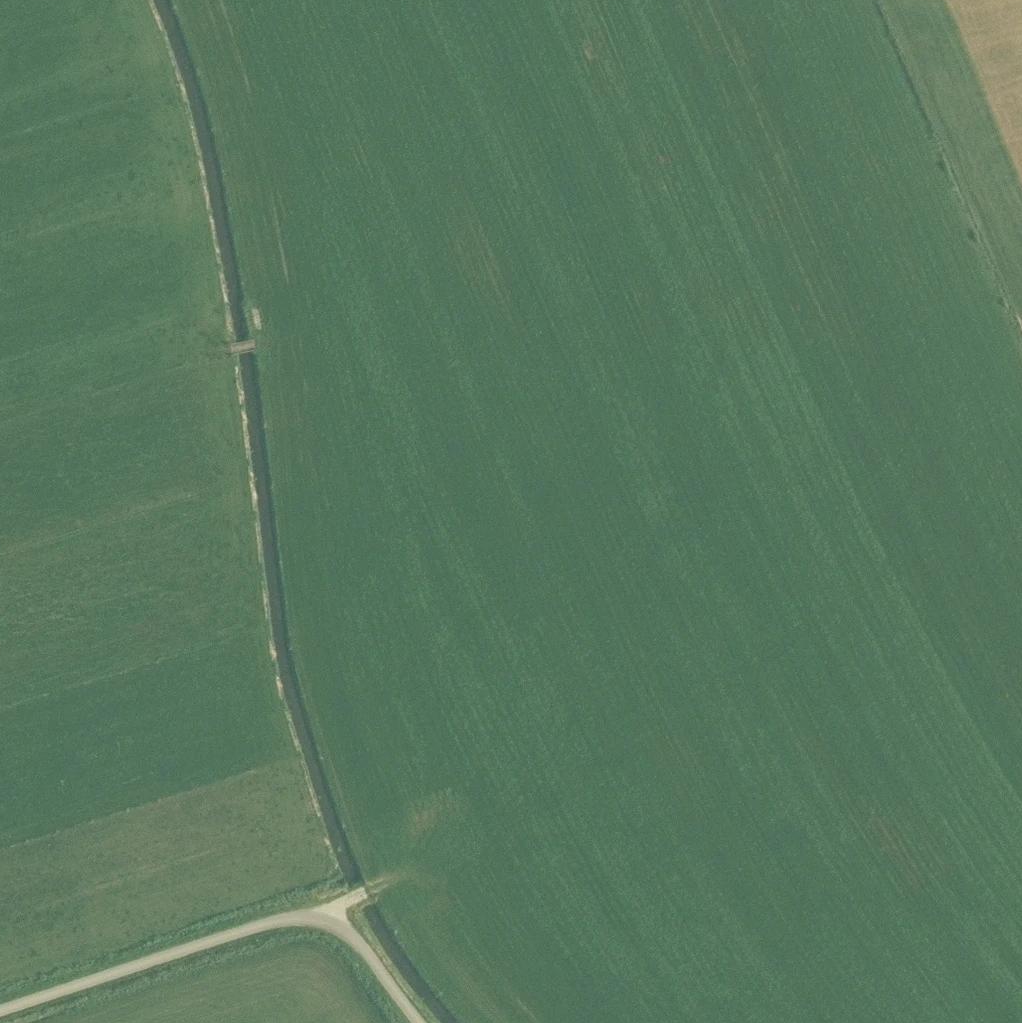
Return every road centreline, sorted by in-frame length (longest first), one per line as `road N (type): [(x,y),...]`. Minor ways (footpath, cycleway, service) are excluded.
road 1 (unclassified): [(412,1022),(361,961),(317,938),(55,1022)]

